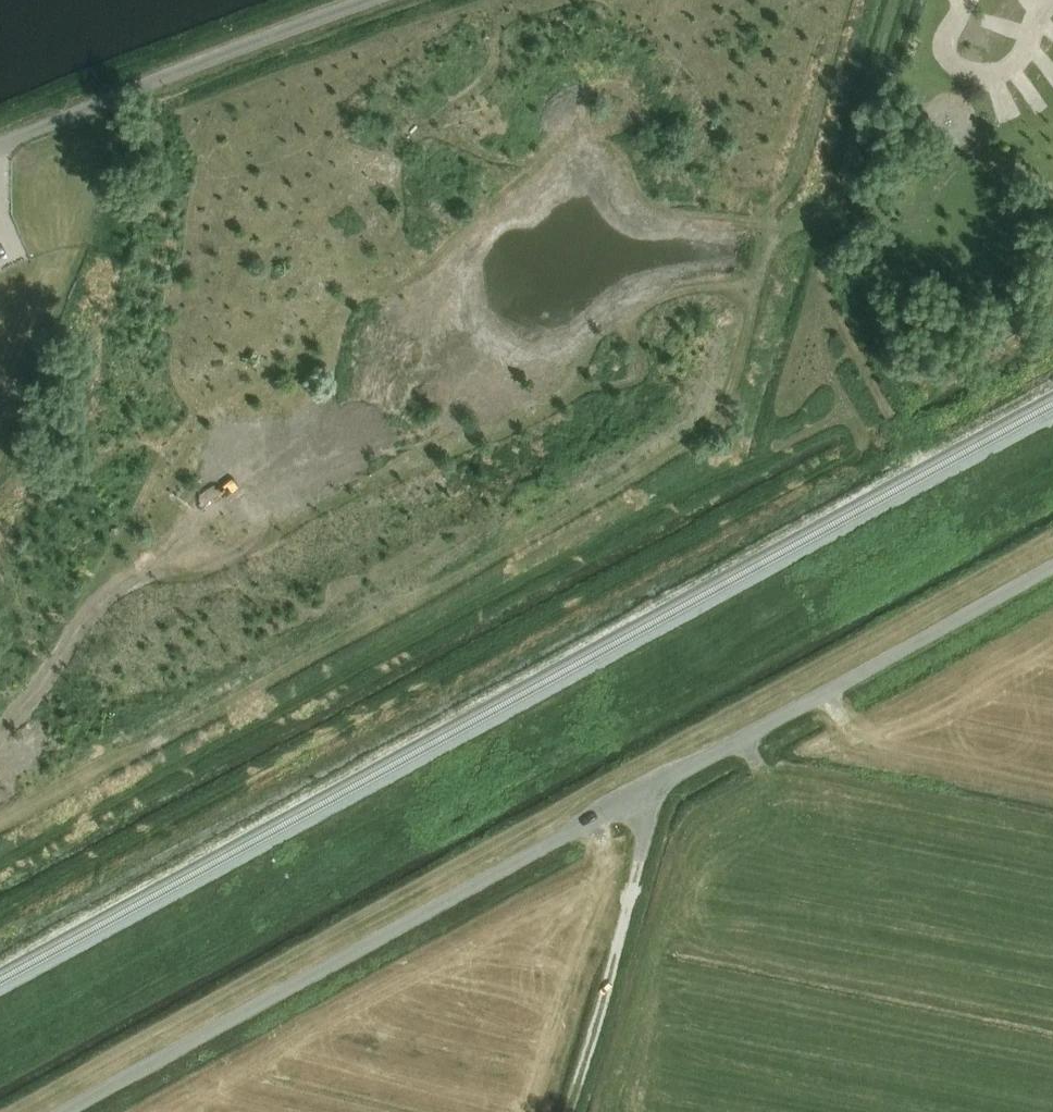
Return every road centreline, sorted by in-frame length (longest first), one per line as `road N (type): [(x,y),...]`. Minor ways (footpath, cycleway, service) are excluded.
road 1 (unclassified): [(1052,567),(70,1111)]
road 2 (unclassified): [(0,145),(372,0)]
road 3 (track): [(640,795),(649,820),(569,1111)]

